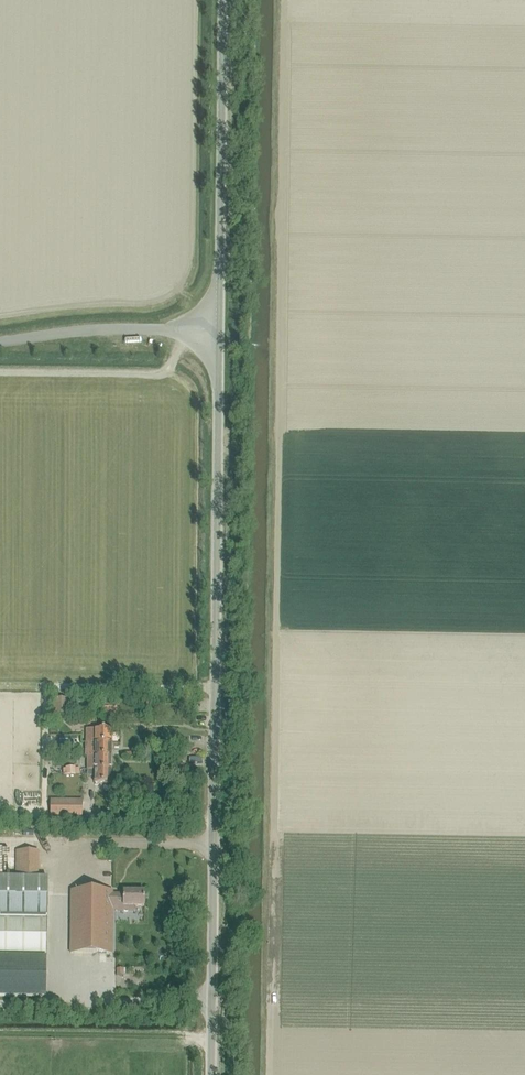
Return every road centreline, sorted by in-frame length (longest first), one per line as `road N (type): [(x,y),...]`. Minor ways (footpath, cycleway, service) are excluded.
road 1 (unclassified): [(211,1074),(219,329)]
road 2 (unclassified): [(219,329),(222,0)]
road 3 (unclassified): [(0,342),(94,329),(219,329)]

